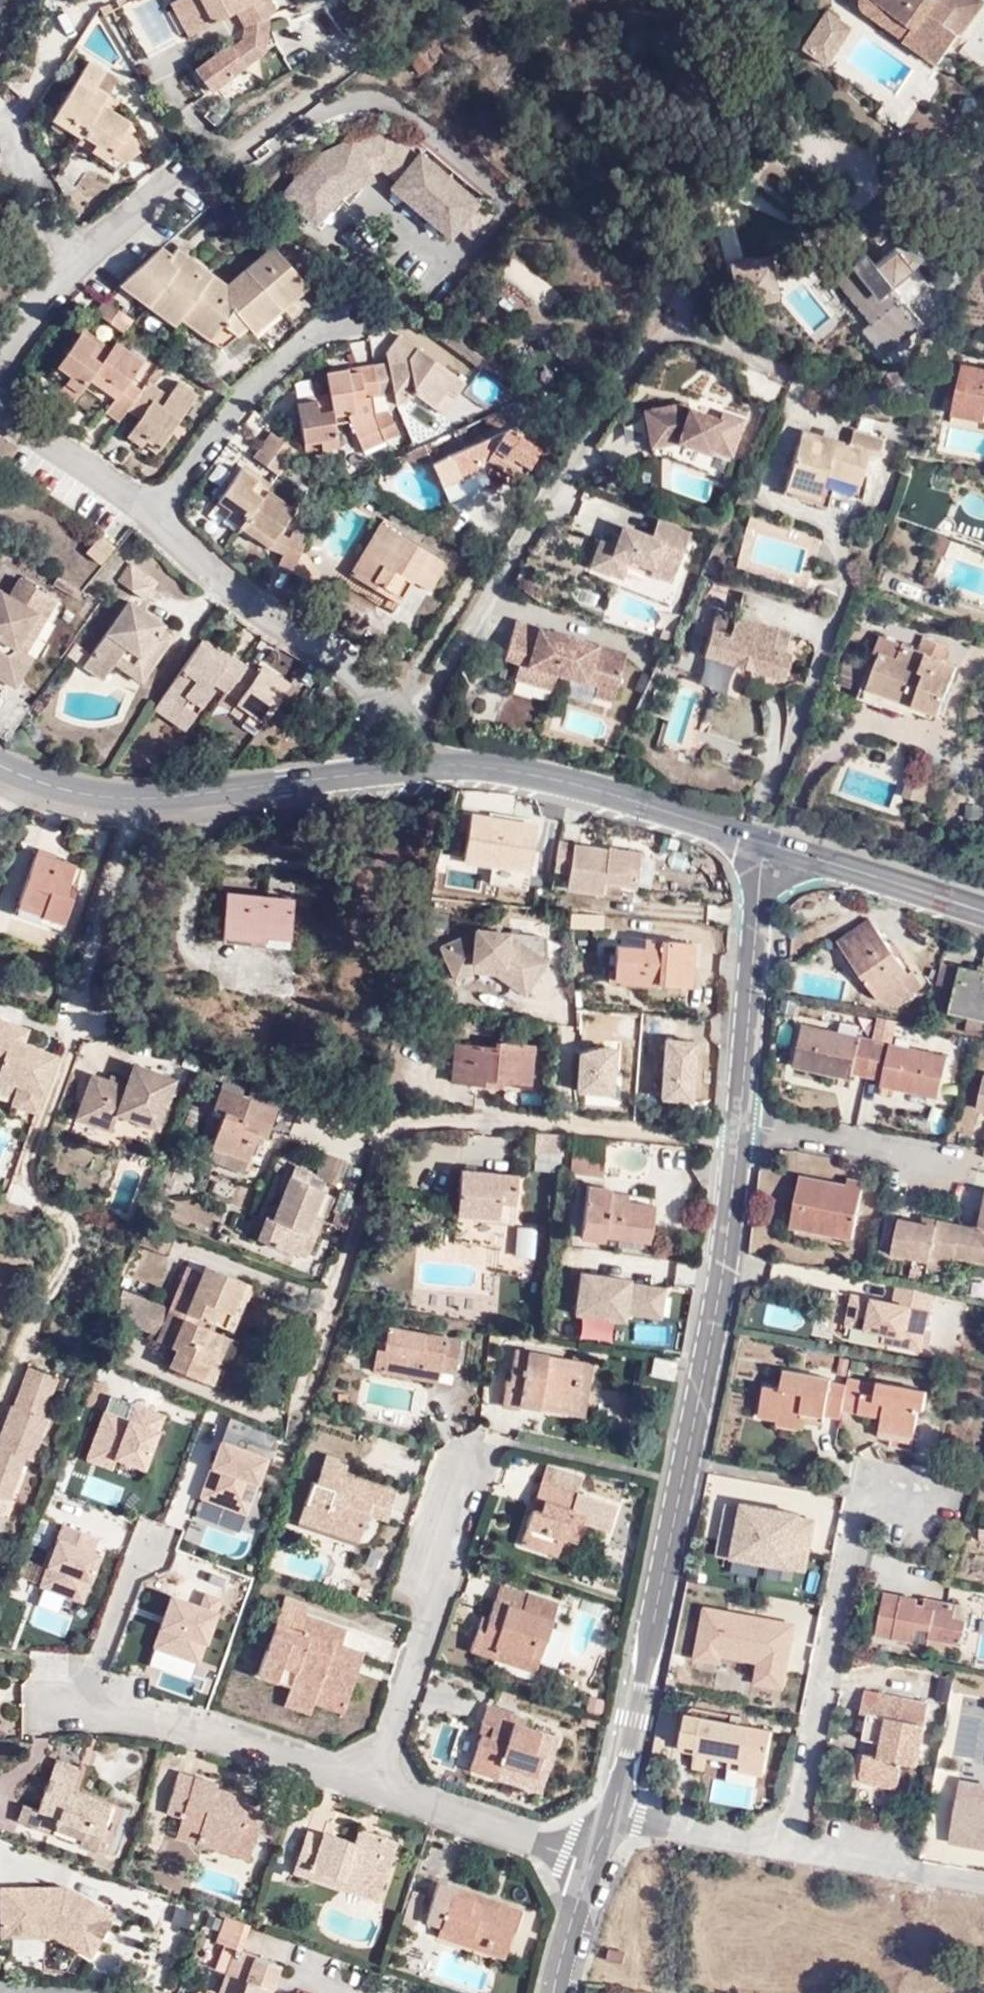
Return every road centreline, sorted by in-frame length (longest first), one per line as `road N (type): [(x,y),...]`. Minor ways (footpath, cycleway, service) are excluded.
road 1 (tertiary): [(557,1992),(635,1737),(692,1457),(740,1142),(768,844)]
road 2 (tertiary): [(427,764),(133,801),(49,786),(0,764)]
road 3 (track): [(388,1125),(455,1119),(740,1142)]
road 4 (tertiary): [(768,844),(501,769),(427,764)]
road 5 (tertiary): [(983,908),(768,844)]

